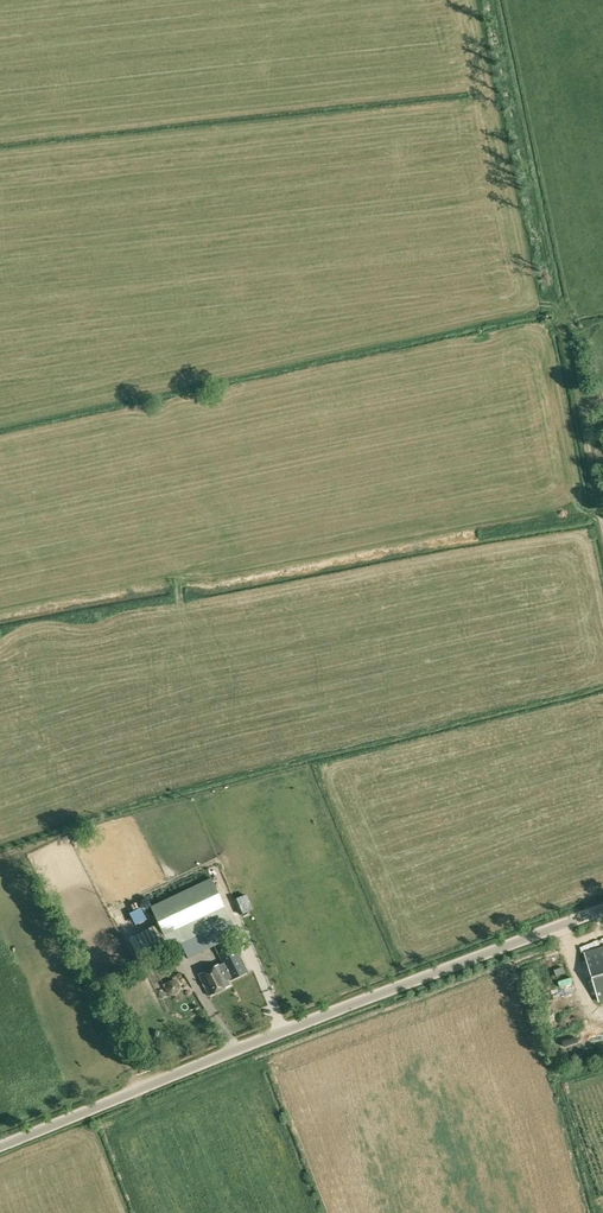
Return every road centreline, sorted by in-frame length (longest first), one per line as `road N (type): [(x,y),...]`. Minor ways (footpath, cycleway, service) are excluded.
road 1 (unclassified): [(0,1144),(602,909)]
road 2 (track): [(558,322),(591,477)]

